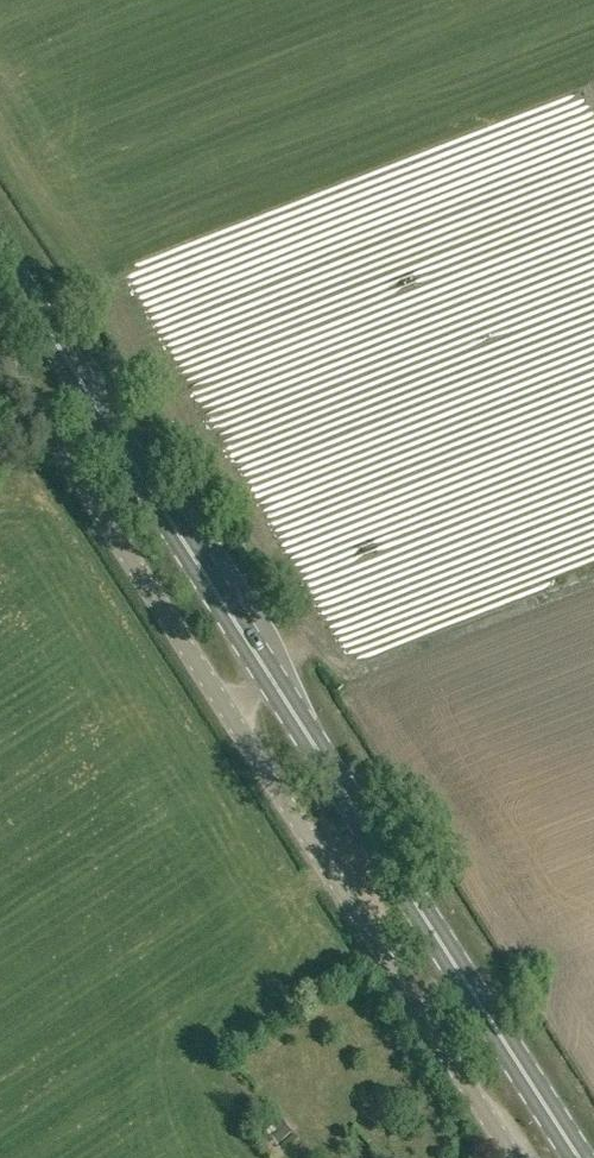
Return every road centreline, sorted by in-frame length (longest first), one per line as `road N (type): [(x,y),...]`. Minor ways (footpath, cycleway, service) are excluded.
road 1 (primary): [(579,1157),(0,259)]
road 2 (unclassified): [(507,1157),(0,358)]

